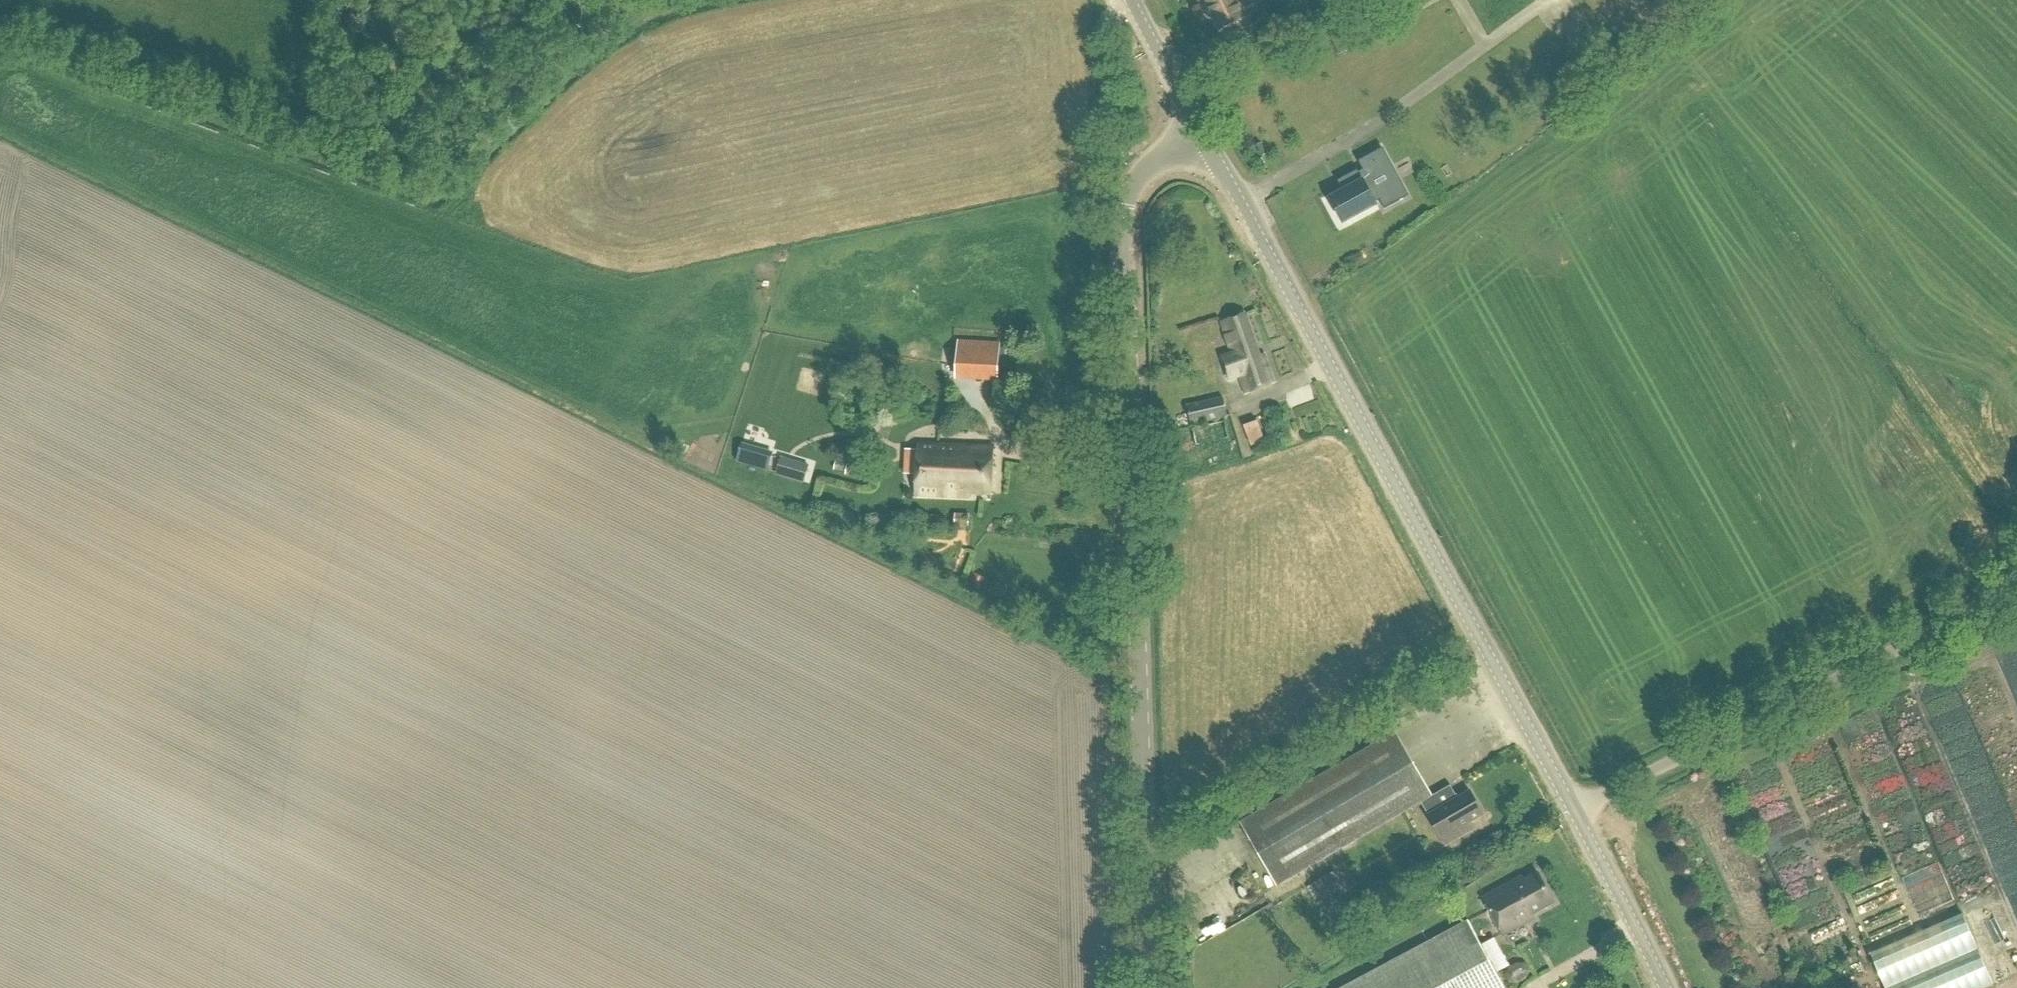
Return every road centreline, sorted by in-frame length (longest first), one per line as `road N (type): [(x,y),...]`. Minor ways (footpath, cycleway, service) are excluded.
road 1 (tertiary): [(1153,987),(1126,234),(1147,173),(1205,142)]
road 2 (tertiary): [(1572,812),(1205,142)]
road 3 (unclassified): [(1572,812),(1974,608),(2016,576)]
road 4 (tertiary): [(1667,987),(1572,812)]
road 5 (tertiary): [(1205,142),(1133,0)]

